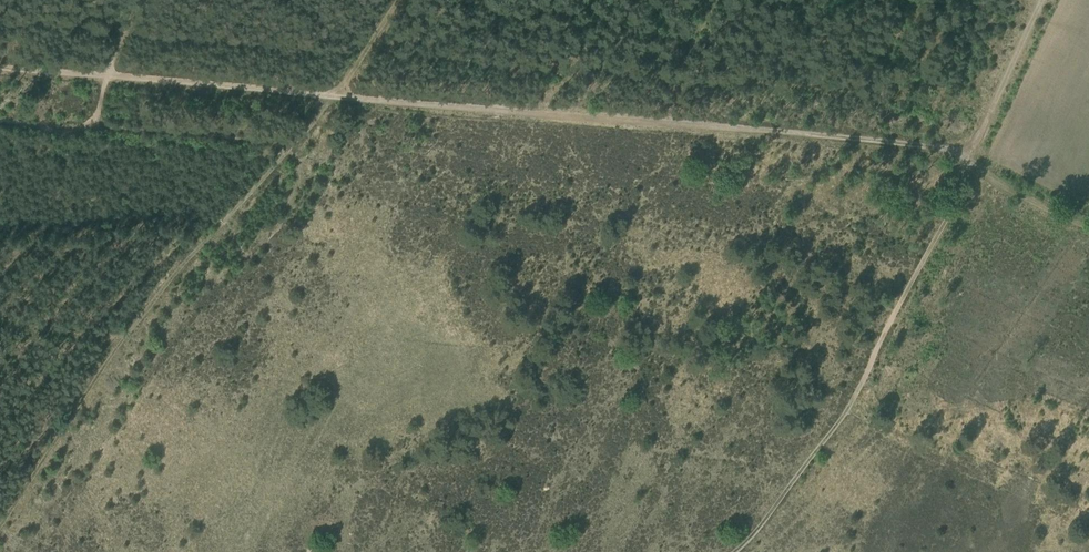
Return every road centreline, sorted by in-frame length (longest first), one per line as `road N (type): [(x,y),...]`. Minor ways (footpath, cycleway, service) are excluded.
road 1 (track): [(967,163),(834,139),(332,97)]
road 2 (track): [(967,163),(857,399),(736,551)]
road 3 (track): [(332,97),(115,339),(0,317)]
road 4 (track): [(332,97),(0,69)]
road 5 (track): [(289,144),(102,124),(103,77)]
road 6 (track): [(115,339),(0,522)]
road 7 (track): [(1043,0),(967,163)]
road 8 (track): [(1088,224),(967,163)]

